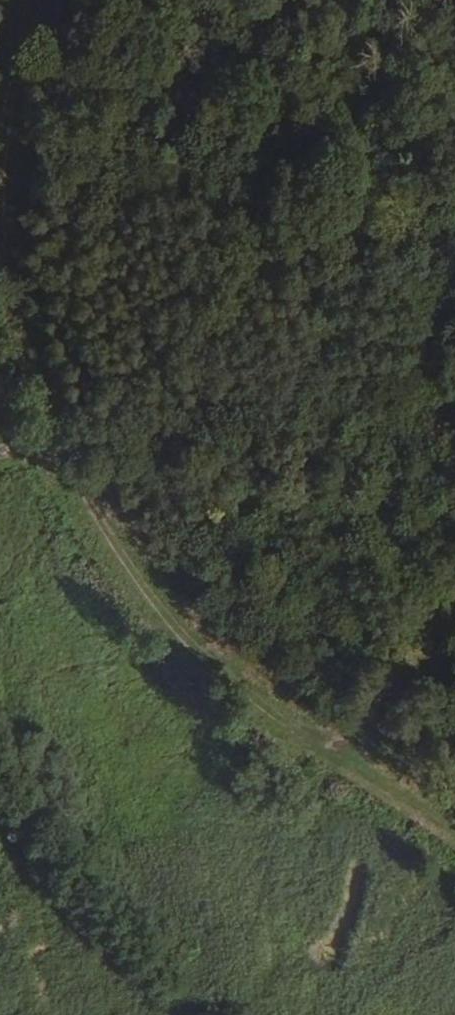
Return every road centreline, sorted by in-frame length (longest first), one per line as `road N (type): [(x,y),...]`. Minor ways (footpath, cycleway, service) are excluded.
road 1 (track): [(338,757),(206,666),(150,600),(87,510),(22,374),(0,303)]
road 2 (track): [(338,757),(454,636)]
road 3 (track): [(454,829),(338,757)]

